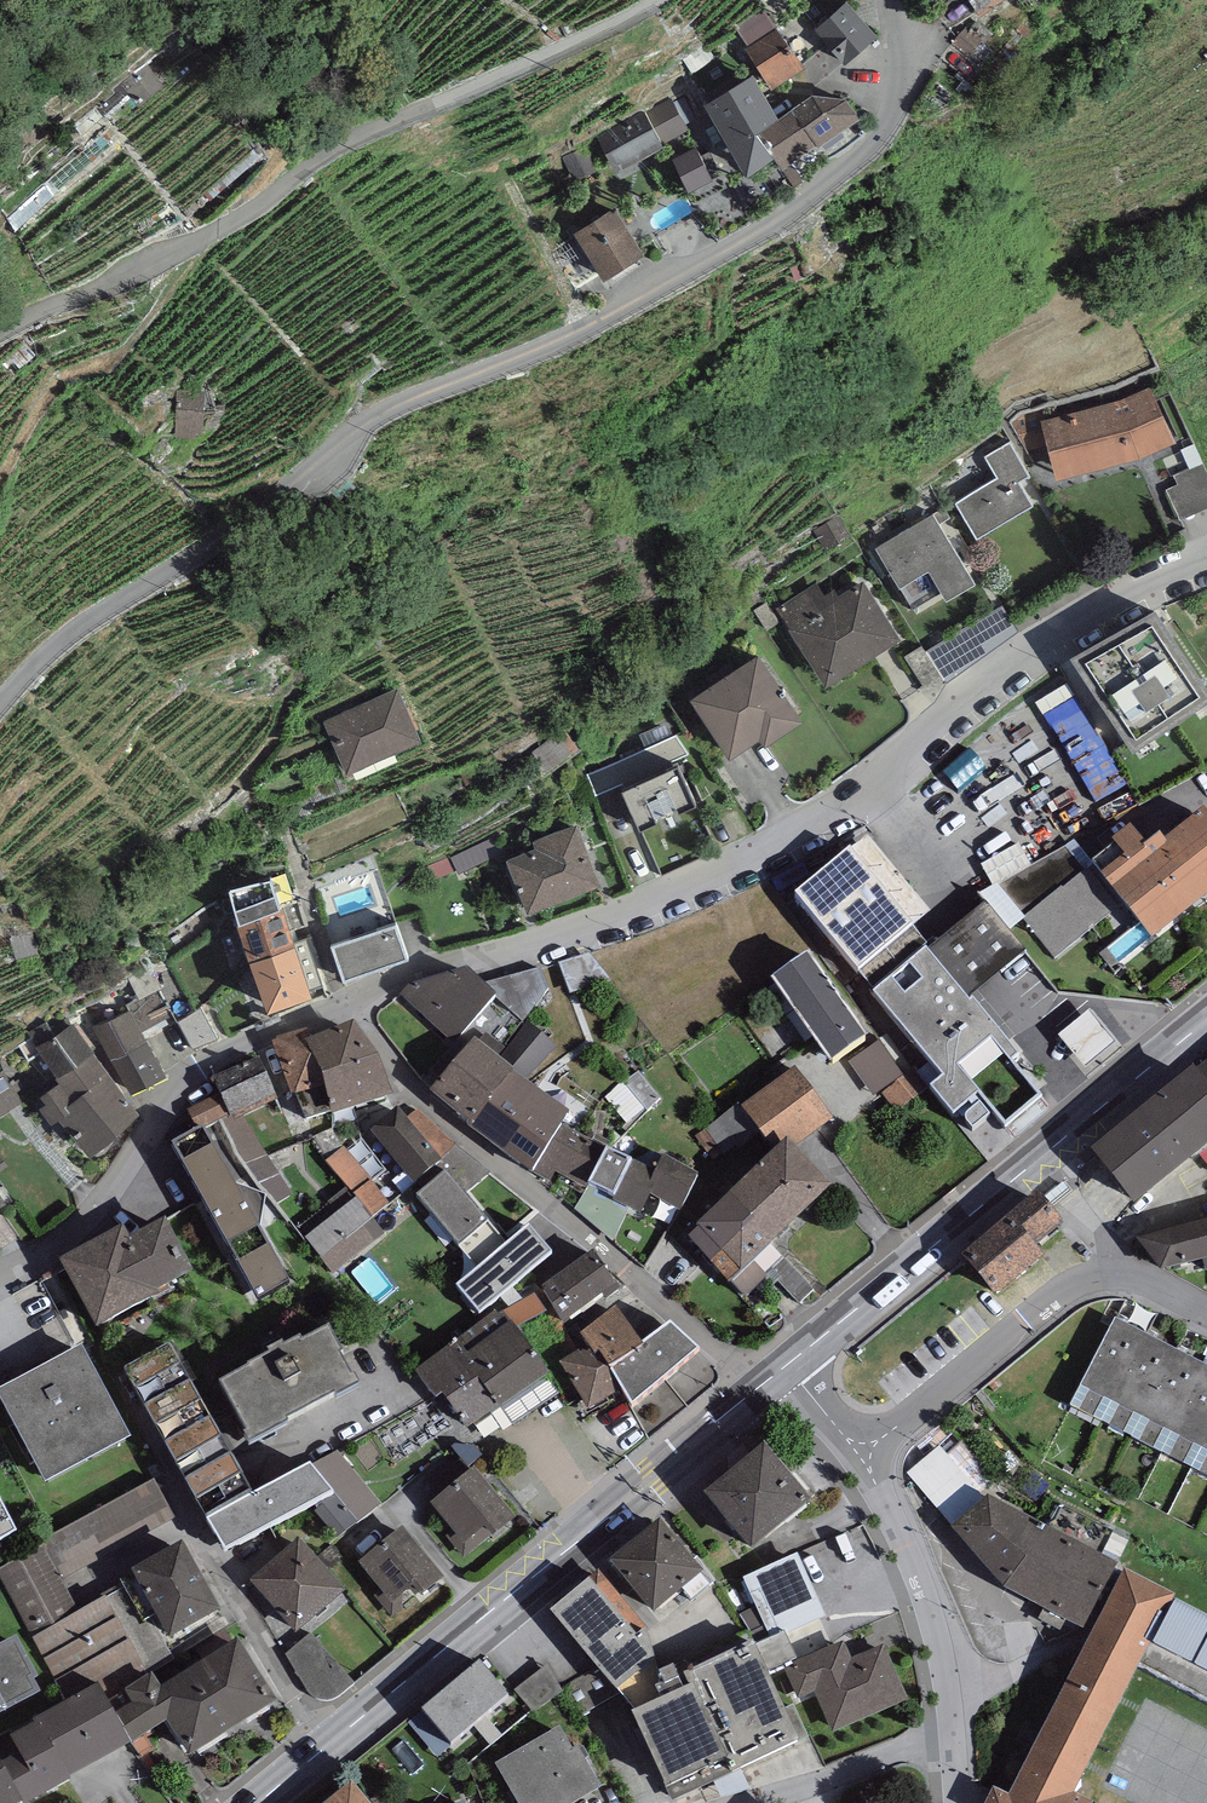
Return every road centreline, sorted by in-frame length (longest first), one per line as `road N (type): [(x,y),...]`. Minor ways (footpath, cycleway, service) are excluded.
road 1 (unclassified): [(0,704),(80,627),(240,522),(378,415),(565,336),(769,223),(835,173),(891,112),(897,59),(889,0)]
road 2 (residential): [(1206,557),(1033,643),(796,834),(612,915),(353,999)]
road 3 (unclassified): [(658,0),(345,142),(202,237),(0,333)]
road 4 (primary): [(760,1385),(257,1802)]
road 5 (residential): [(760,1385),(424,1106),(353,999)]
road 6 (primary): [(1206,1024),(786,1365)]
road 7 (residential): [(353,999),(200,1066),(89,1229),(0,1271)]
road 8 (residential): [(1206,1313),(1124,1277),(1091,1279),(861,1453)]
road 9 (residential): [(861,1453),(928,1610),(950,1742)]
road 10 (residential): [(749,1802),(950,1742)]

